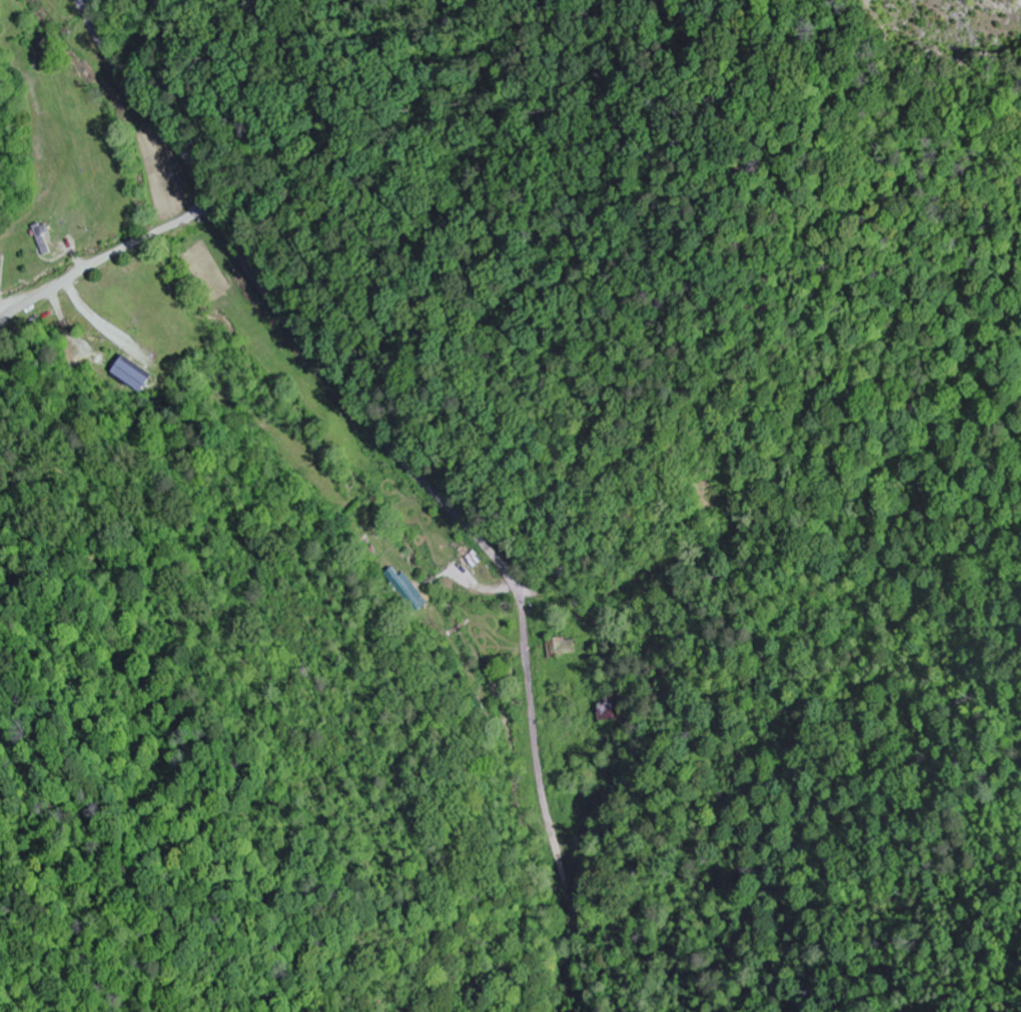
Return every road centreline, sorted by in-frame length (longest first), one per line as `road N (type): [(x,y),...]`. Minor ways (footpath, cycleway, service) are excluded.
road 1 (residential): [(558,856),(541,806),(522,611),(511,580),(291,325),(80,0)]
road 2 (residential): [(212,206),(113,253),(0,325)]

